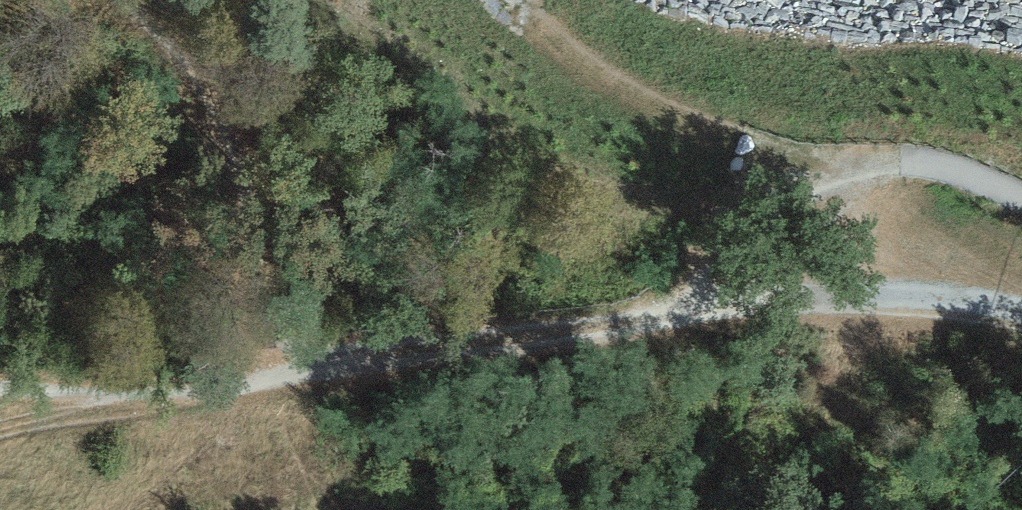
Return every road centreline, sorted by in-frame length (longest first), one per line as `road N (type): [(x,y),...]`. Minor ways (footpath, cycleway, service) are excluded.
road 1 (track): [(1021,312),(941,295),(683,301),(271,379)]
road 2 (track): [(147,0),(198,70),(271,379)]
road 3 (track): [(683,301),(814,177),(914,160),(1021,195)]
road 4 (track): [(271,379),(193,392),(0,381)]

